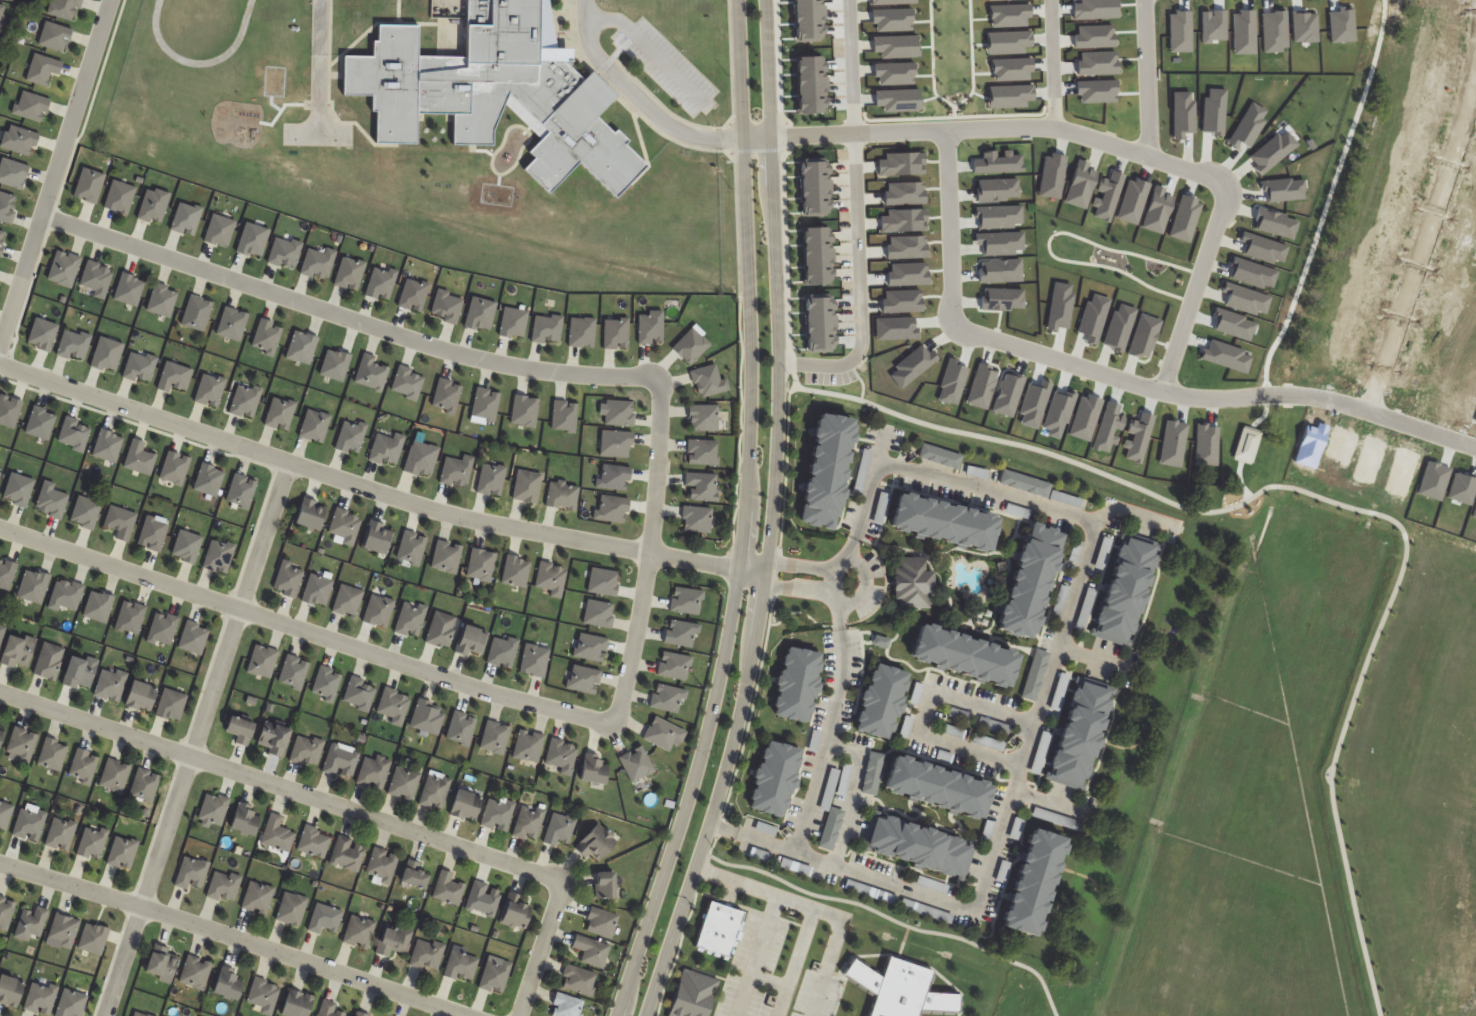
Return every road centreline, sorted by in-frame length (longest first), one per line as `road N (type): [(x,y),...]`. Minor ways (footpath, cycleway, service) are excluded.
road 1 (tertiary): [(740,0),(752,375),(742,572),(707,749),(620,1015)]
road 2 (tertiary): [(649,1015),(737,740),(777,472),(766,0)]
road 3 (residential): [(0,364),(419,504),(765,573)]
road 4 (residential): [(0,528),(506,697),(615,721)]
road 5 (residential): [(659,376),(573,374),(437,346),(43,215)]
road 6 (residential): [(561,884),(0,692)]
road 7 (residential): [(105,1015),(290,460)]
road 8 (residential): [(469,1015),(0,862)]
road 9 (residential): [(769,137),(1055,127),(1198,170),(1222,192)]
road 10 (residential): [(1475,54),(1457,141),(1367,412)]
road 11 (residential): [(112,0),(0,344)]
road 12 (residential): [(615,721),(626,702),(655,553),(667,391),(659,376)]
road 13 (residential): [(1159,392),(1315,398),(1475,449)]
road 14 (residential): [(854,134),(858,348),(848,363),(779,363)]
road 15 (residential): [(1159,392),(972,335),(954,322)]
road 16 (residential): [(1222,192),(1159,392)]
road 17 (residential): [(954,322),(944,131)]
road 18 (residential): [(1149,156),(1142,0)]
road 19 (residential): [(521,1015),(561,884)]
road 20 (residential): [(848,0),(854,134)]
road 21 (residential): [(1048,0),(1055,127)]

